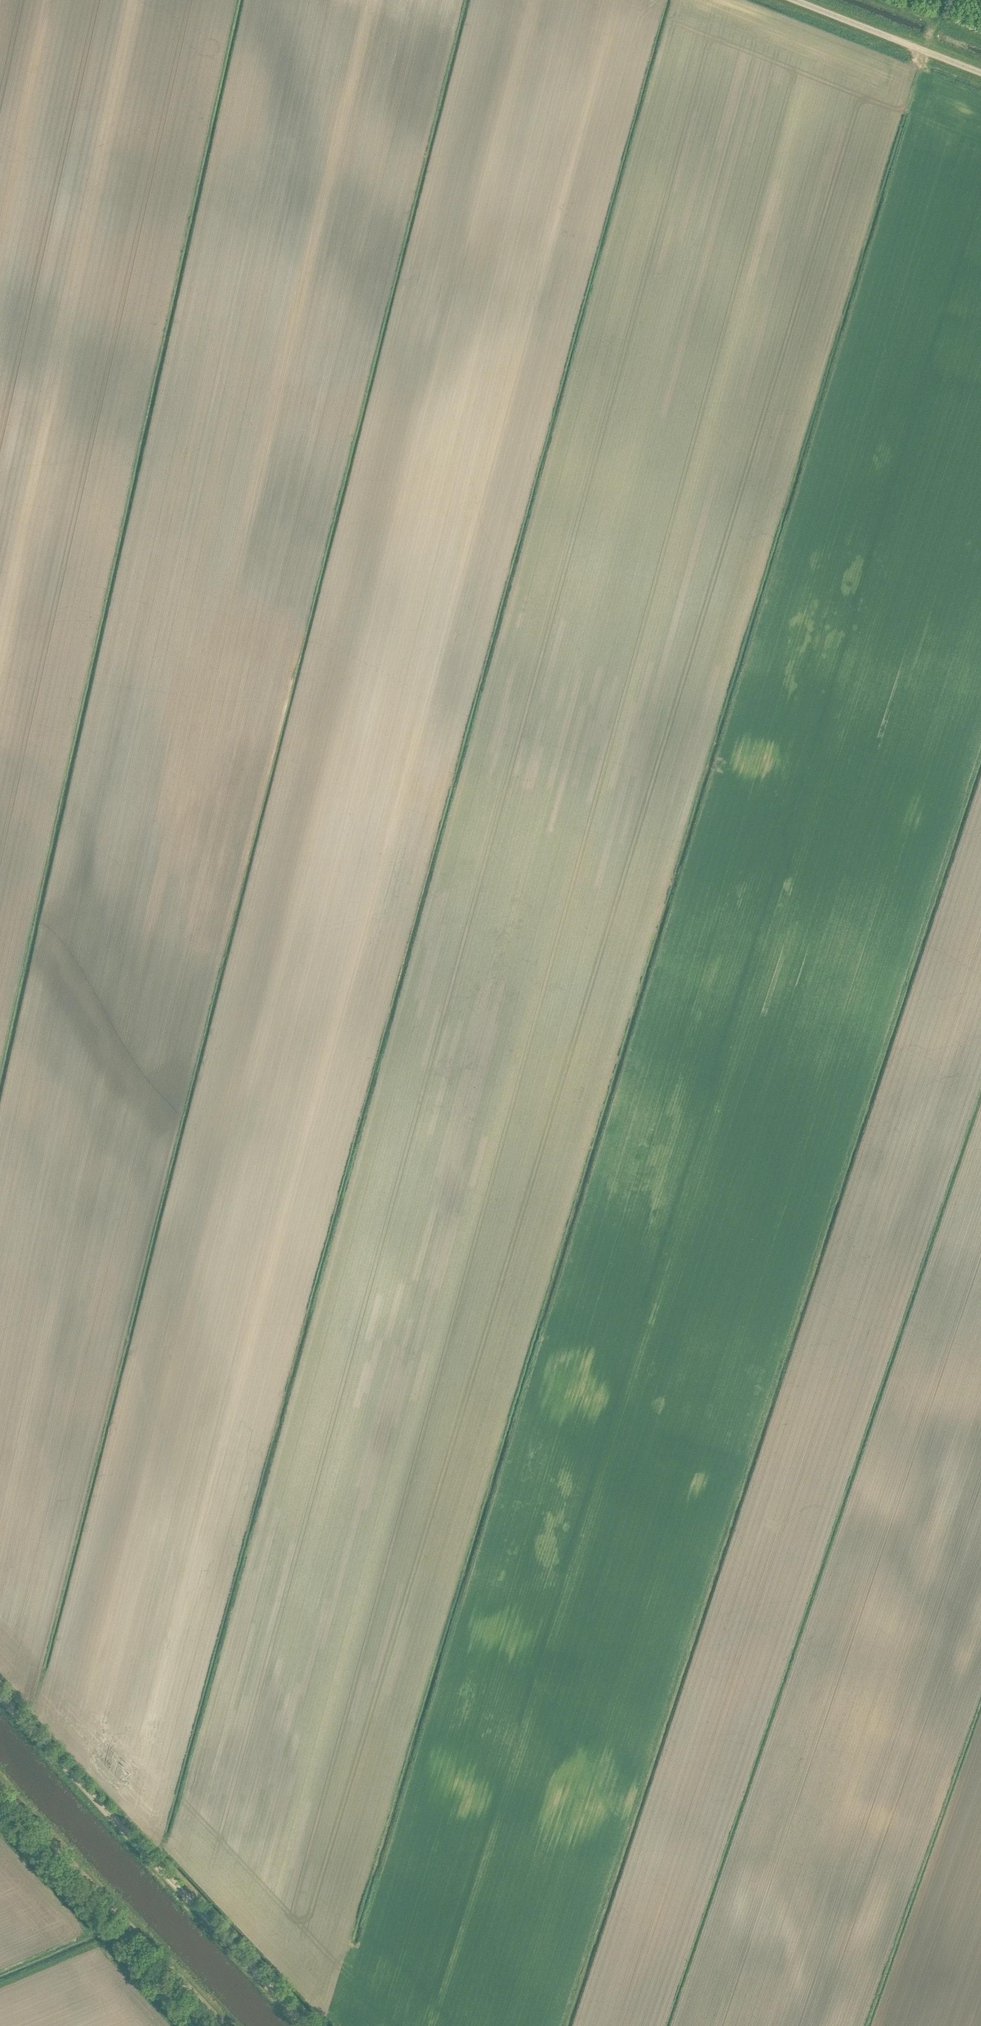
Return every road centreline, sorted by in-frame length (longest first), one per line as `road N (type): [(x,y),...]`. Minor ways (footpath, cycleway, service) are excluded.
road 1 (track): [(309,2025),(0,1691)]
road 2 (track): [(0,1789),(221,2025)]
road 3 (unclassified): [(980,74),(793,0)]

